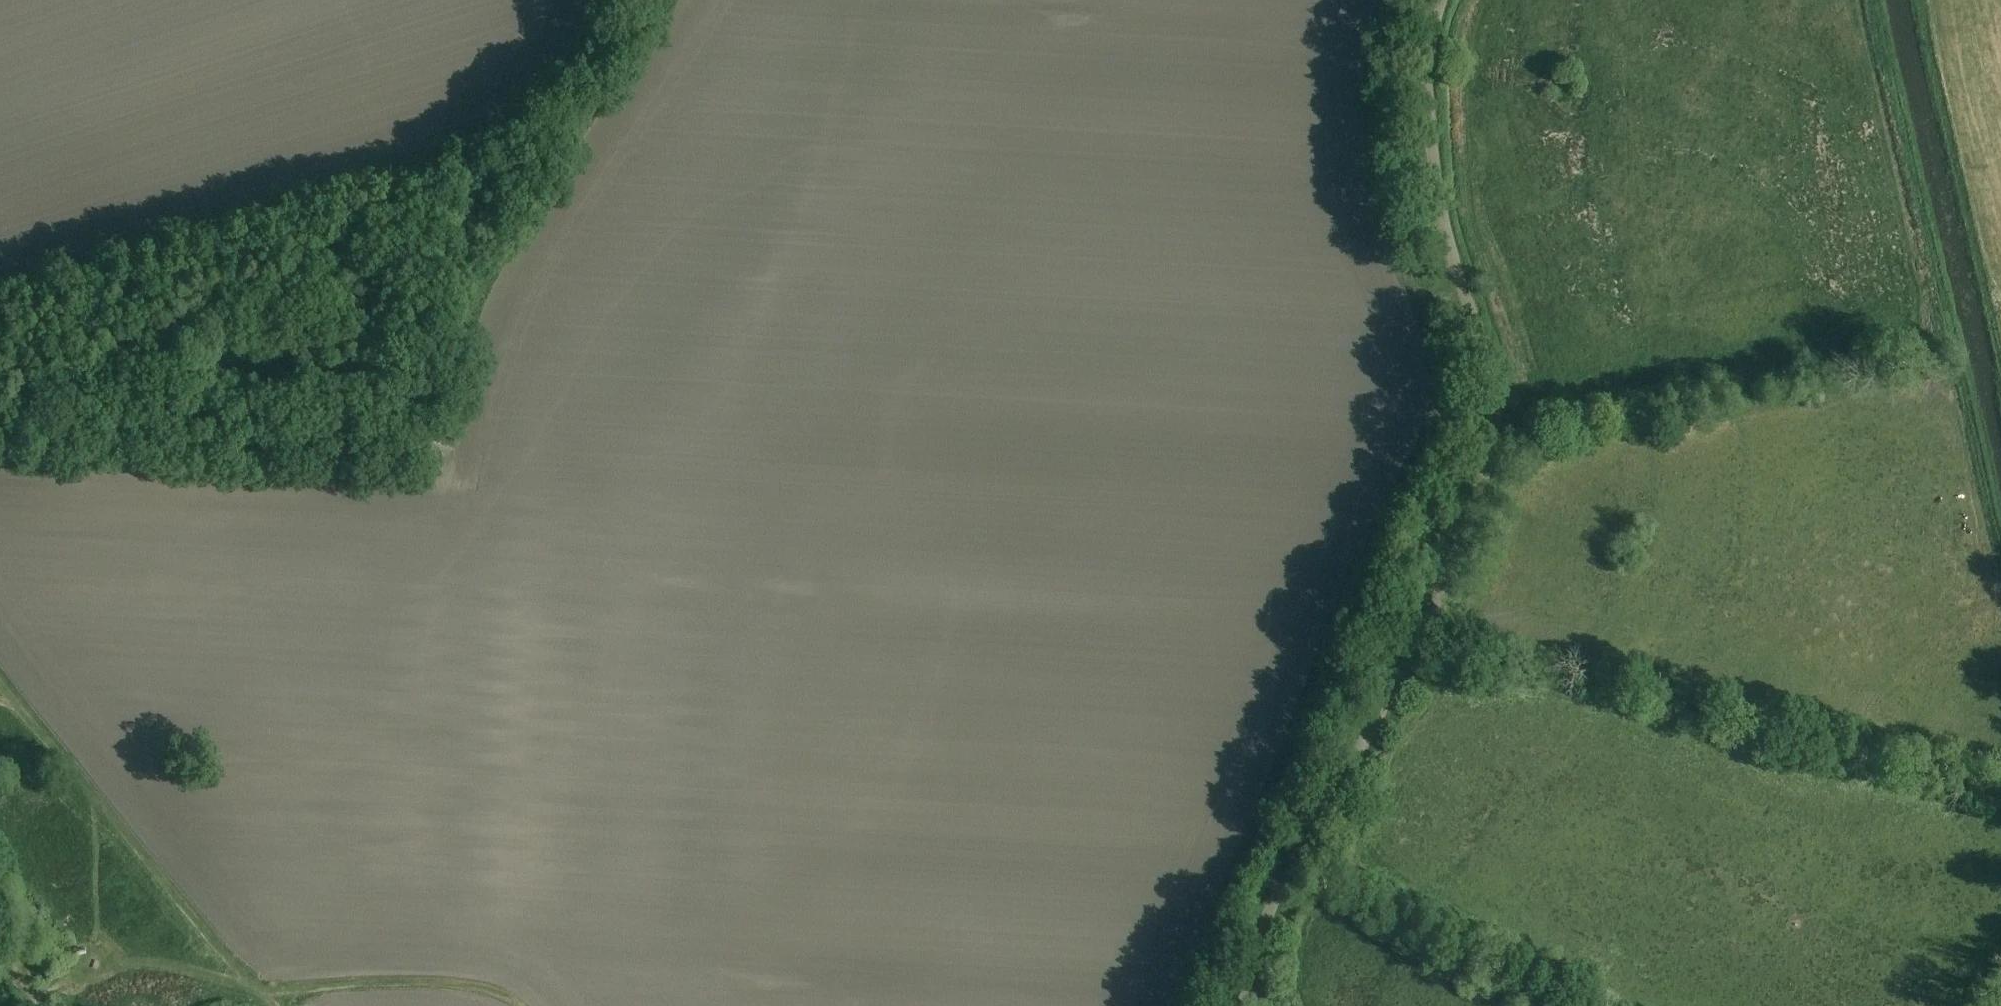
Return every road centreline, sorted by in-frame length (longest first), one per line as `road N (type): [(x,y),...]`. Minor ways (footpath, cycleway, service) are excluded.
road 1 (unclassified): [(1240,1005),(1307,835),(1400,682),(1444,588),(1488,462),(1494,407),(1442,205),(1431,118),(1431,36),(1445,0)]
road 2 (track): [(638,0),(522,150),(270,350),(118,390),(24,409),(0,404)]

